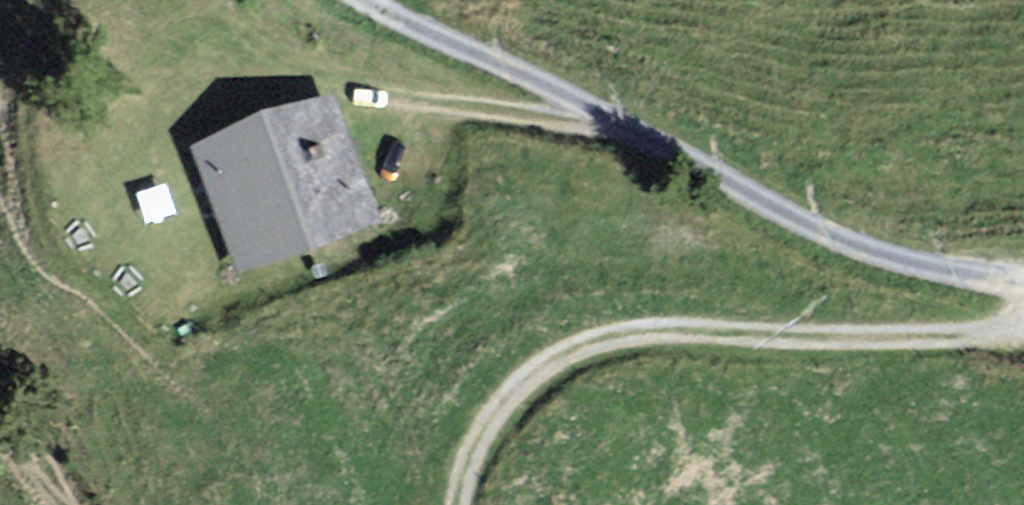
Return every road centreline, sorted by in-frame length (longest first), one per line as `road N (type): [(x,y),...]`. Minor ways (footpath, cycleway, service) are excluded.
road 1 (track): [(1023,285),(855,240),(370,0)]
road 2 (track): [(1023,320),(955,338),(649,330),(589,346),(539,371),(505,403),(479,437),(458,504)]
road 3 (track): [(350,91),(595,127),(613,118)]

